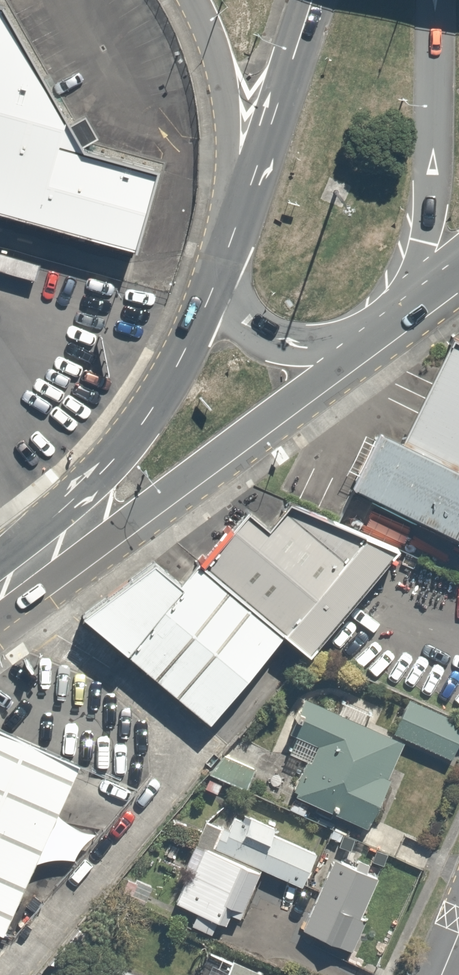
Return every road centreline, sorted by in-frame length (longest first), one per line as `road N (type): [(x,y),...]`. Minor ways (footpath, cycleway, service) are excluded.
road 1 (secondary): [(364,338),(177,488),(86,545),(20,574)]
road 2 (secondary): [(20,574),(127,441),(219,275)]
road 3 (secondary): [(440,0),(432,216),(406,299)]
road 4 (secondary): [(239,217),(310,0)]
road 5 (secondary): [(239,217),(220,65),(195,0)]
road 6 (secondary): [(364,338),(288,343),(249,322),(219,275)]

